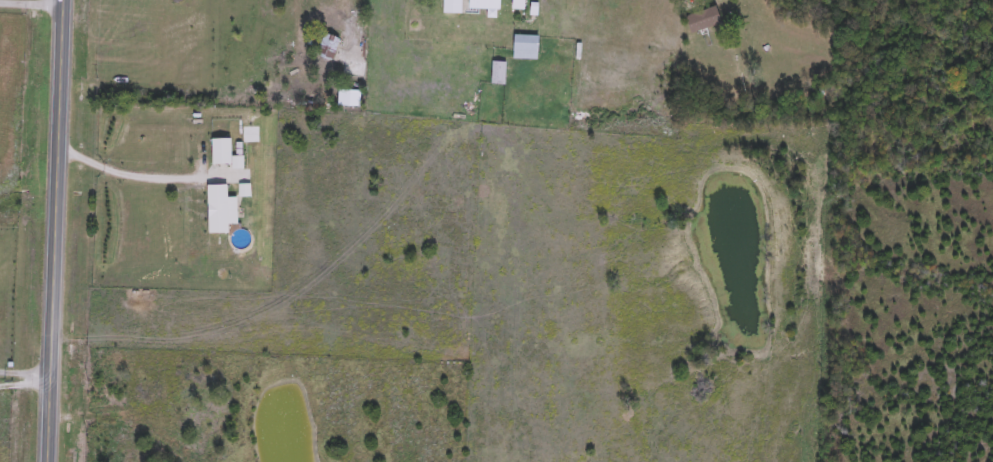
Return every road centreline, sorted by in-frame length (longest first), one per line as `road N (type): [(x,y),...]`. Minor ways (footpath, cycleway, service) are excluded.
road 1 (tertiary): [(46,461),(60,0)]

